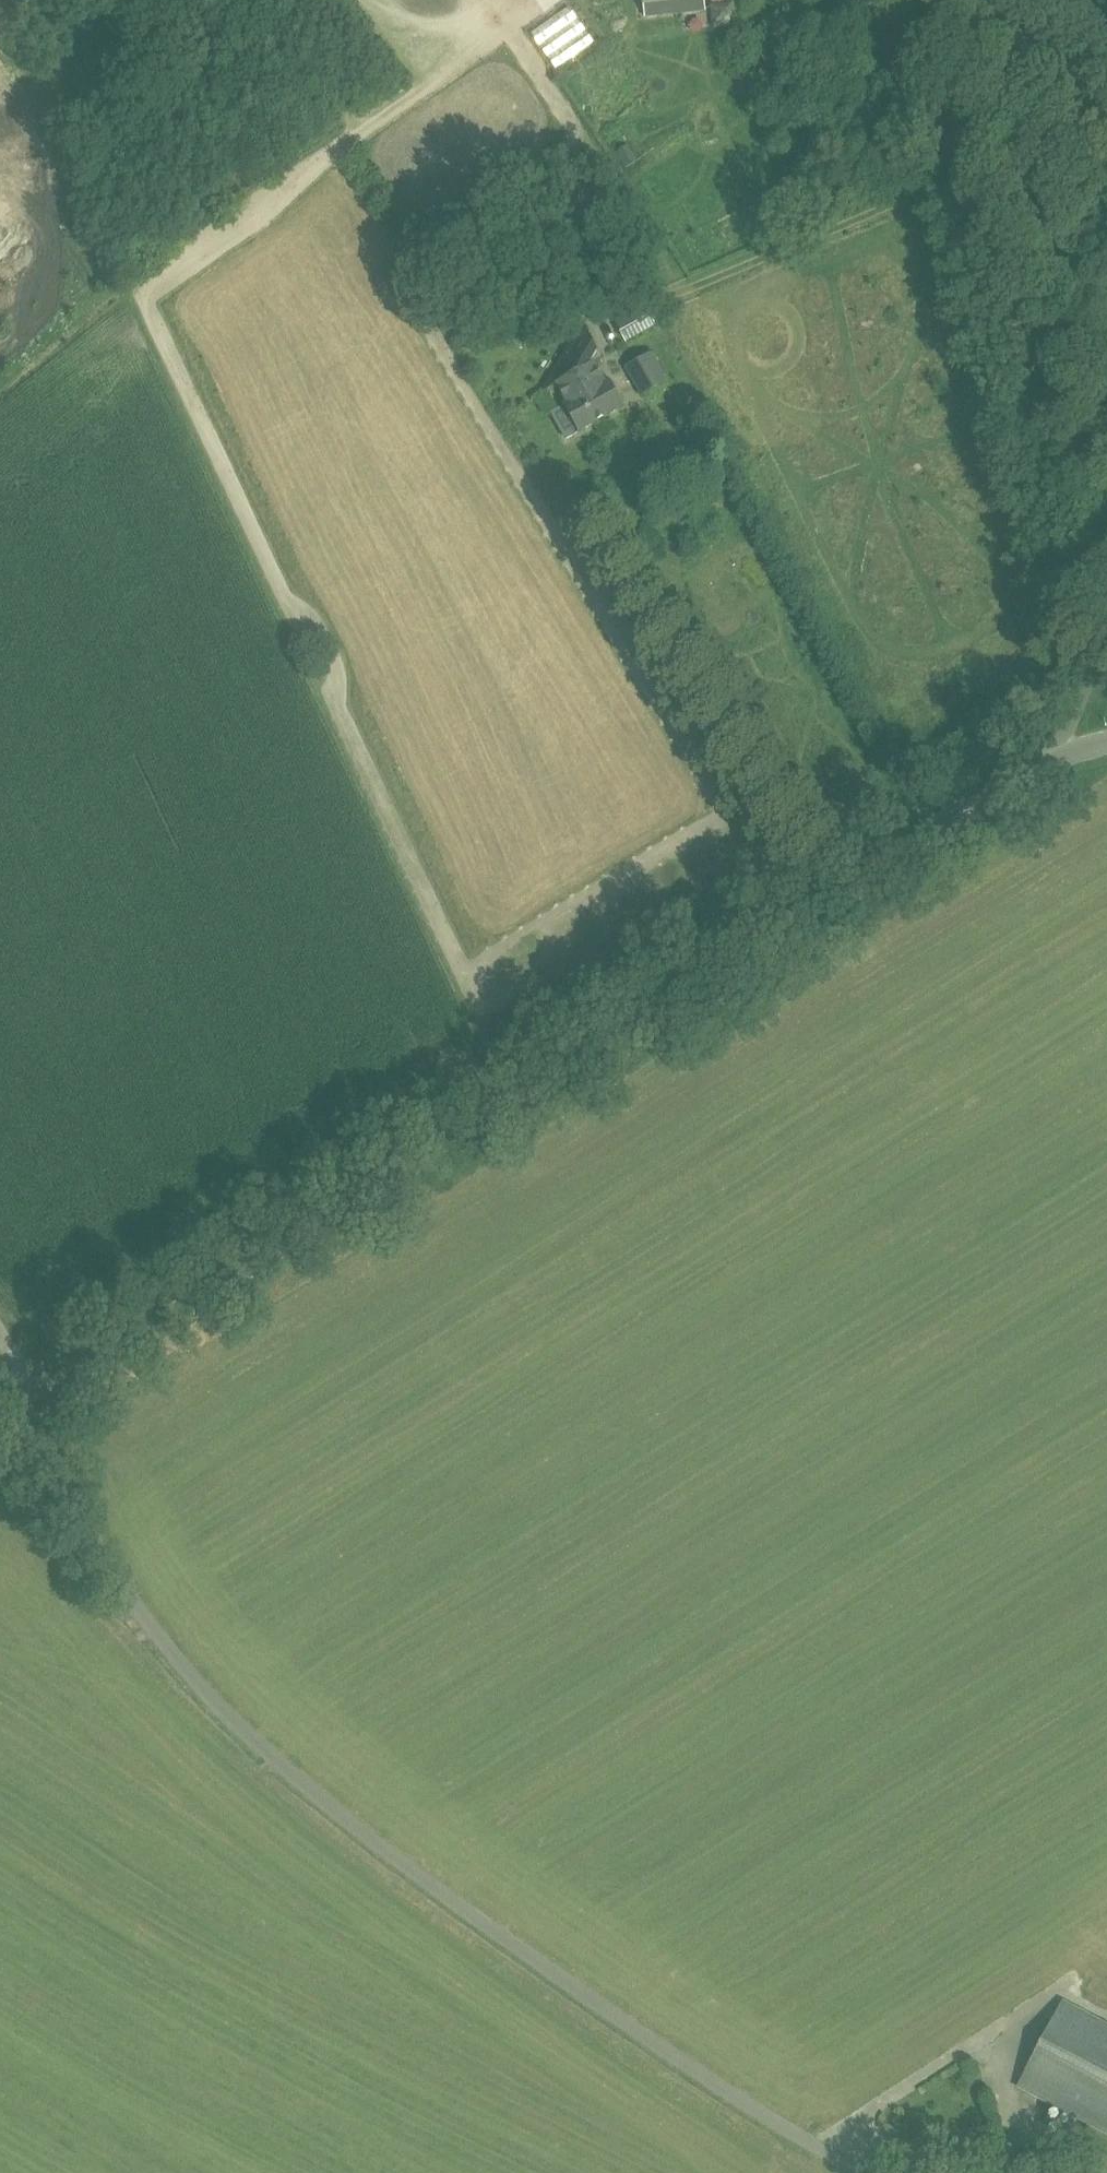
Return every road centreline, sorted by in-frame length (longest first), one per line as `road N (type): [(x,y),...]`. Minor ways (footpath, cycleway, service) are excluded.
road 1 (tertiary): [(0,1422),(1039,768)]
road 2 (unclassified): [(1106,130),(1006,125),(969,110),(916,76),(875,0)]
road 3 (unclassified): [(1091,678),(1106,460)]

